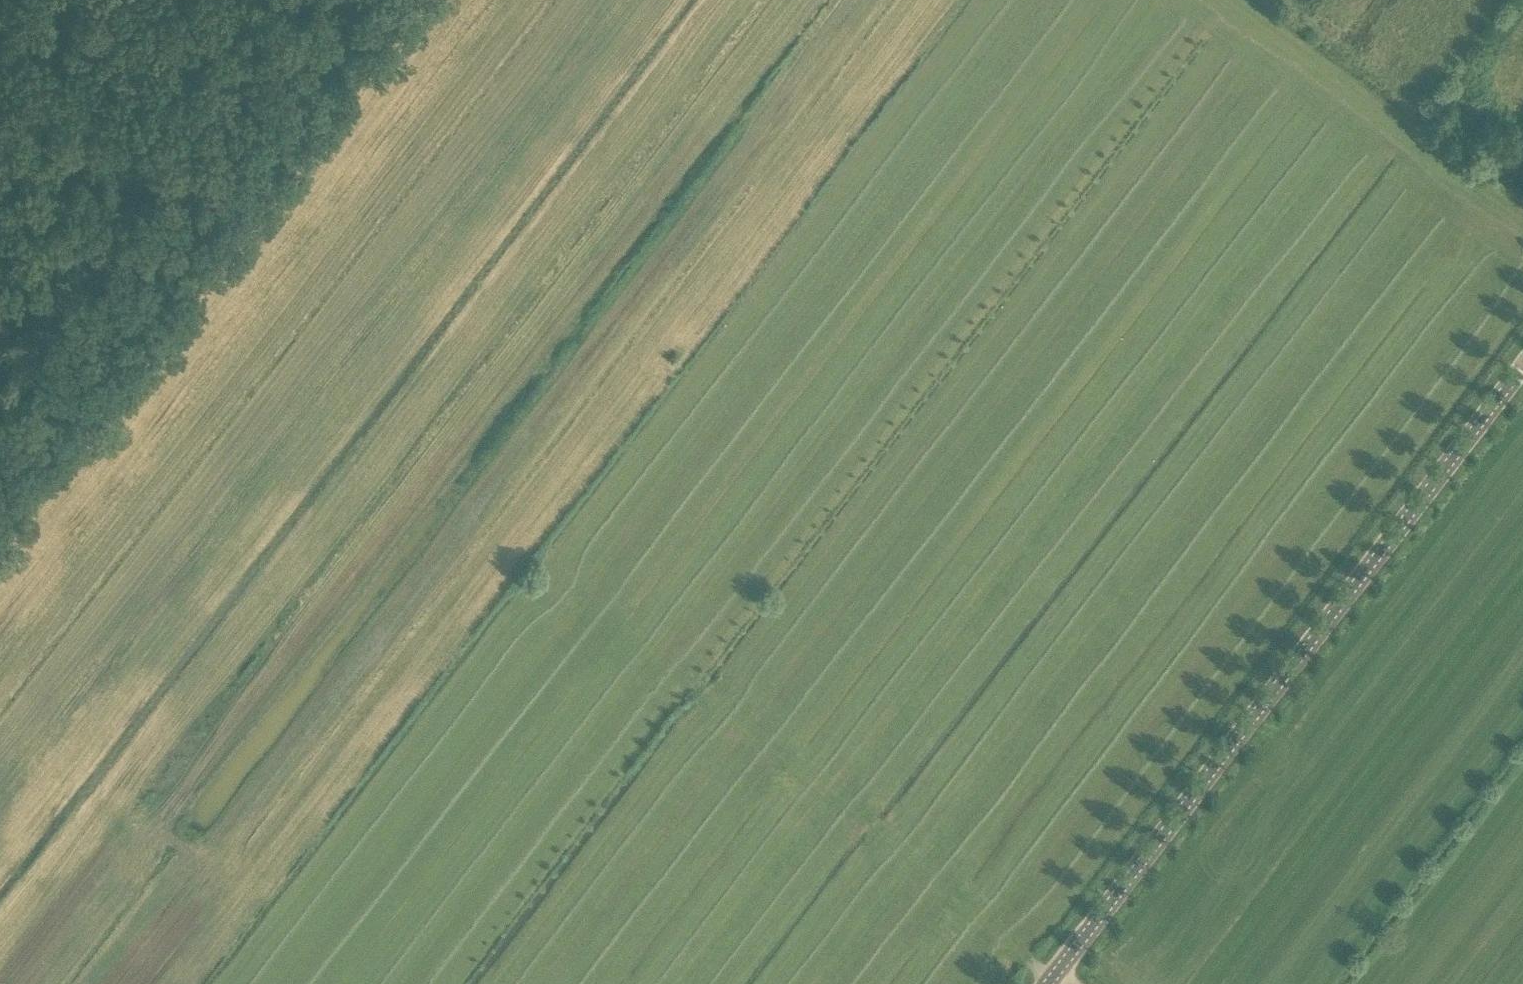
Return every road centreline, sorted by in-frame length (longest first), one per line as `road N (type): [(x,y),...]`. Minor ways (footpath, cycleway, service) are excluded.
road 1 (unclassified): [(1046,983),(1522,366)]

